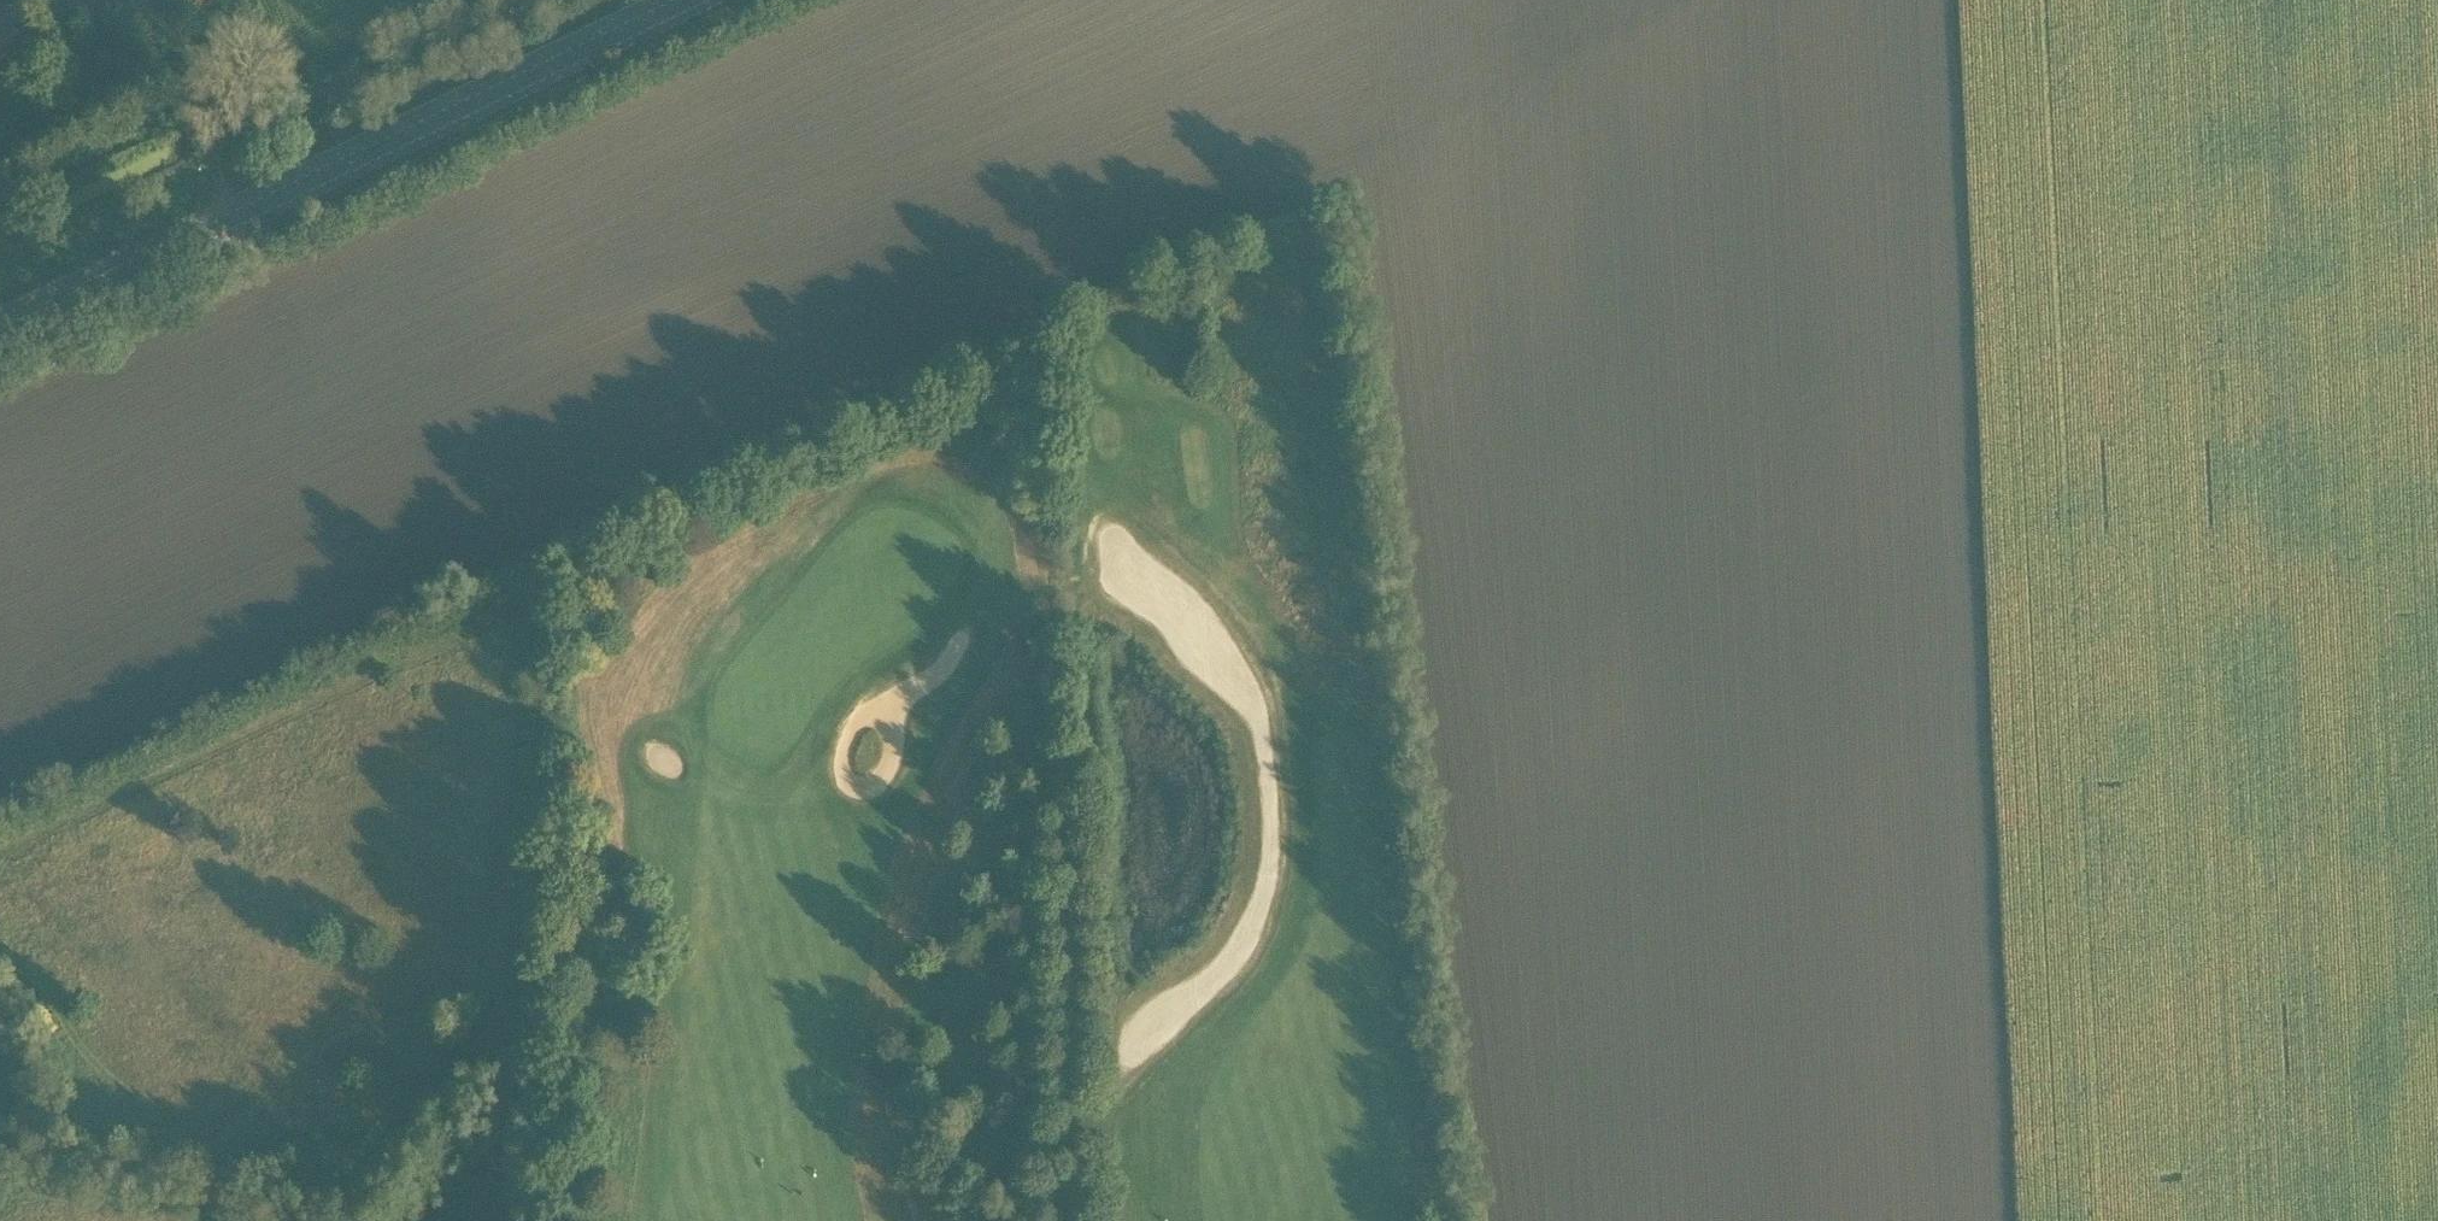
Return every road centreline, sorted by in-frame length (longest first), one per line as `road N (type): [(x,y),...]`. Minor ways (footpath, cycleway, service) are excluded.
road 1 (secondary): [(0,325),(677,0)]

